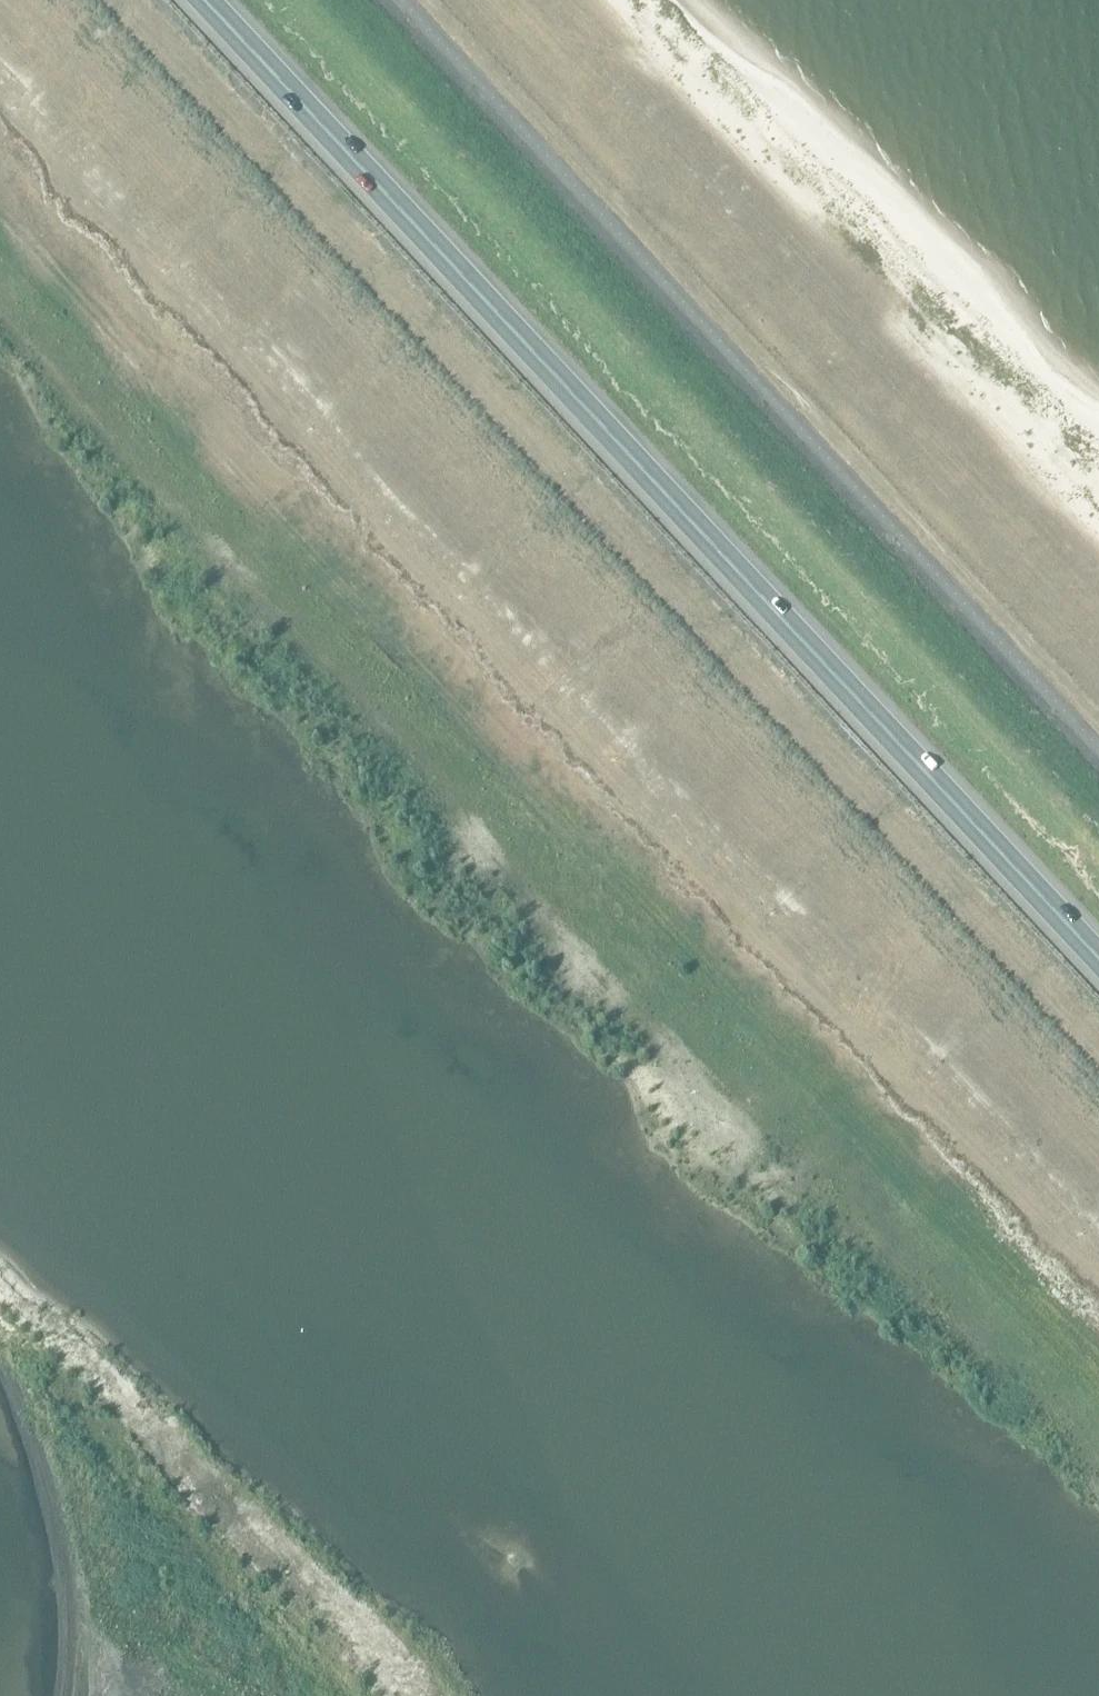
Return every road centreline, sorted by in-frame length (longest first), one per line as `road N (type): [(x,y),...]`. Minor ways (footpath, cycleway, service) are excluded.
road 1 (trunk): [(1098,957),(209,0)]

